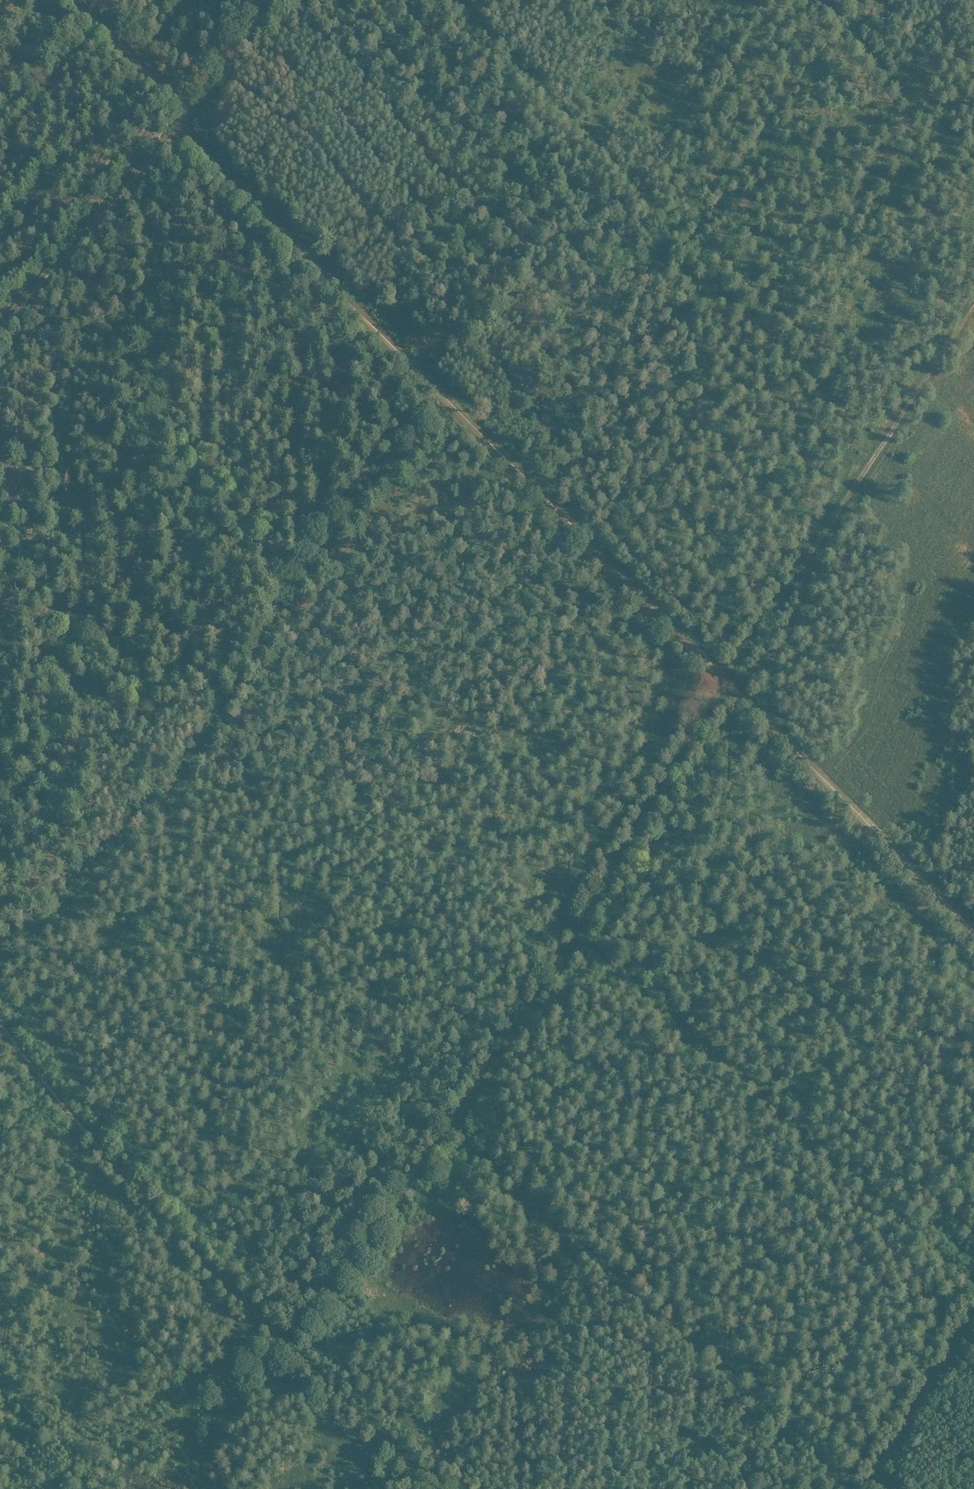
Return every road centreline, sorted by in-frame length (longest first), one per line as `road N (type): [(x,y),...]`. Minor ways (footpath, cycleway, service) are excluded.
road 1 (track): [(973,931),(179,128)]
road 2 (track): [(0,1036),(56,1122),(267,1349),(427,1488)]
road 3 (track): [(722,675),(973,305)]
road 4 (track): [(271,0),(179,128),(0,338)]
road 5 (track): [(186,119),(72,0)]

